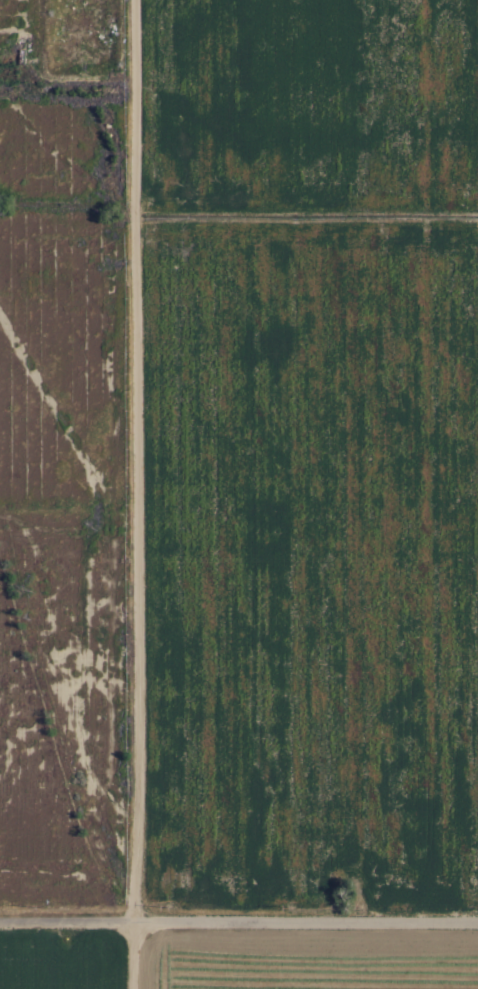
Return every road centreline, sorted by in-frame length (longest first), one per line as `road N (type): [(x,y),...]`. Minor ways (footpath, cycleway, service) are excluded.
road 1 (residential): [(131,929),(139,673),(135,109)]
road 2 (residential): [(0,929),(477,928)]
road 3 (residential): [(135,109),(0,108)]

